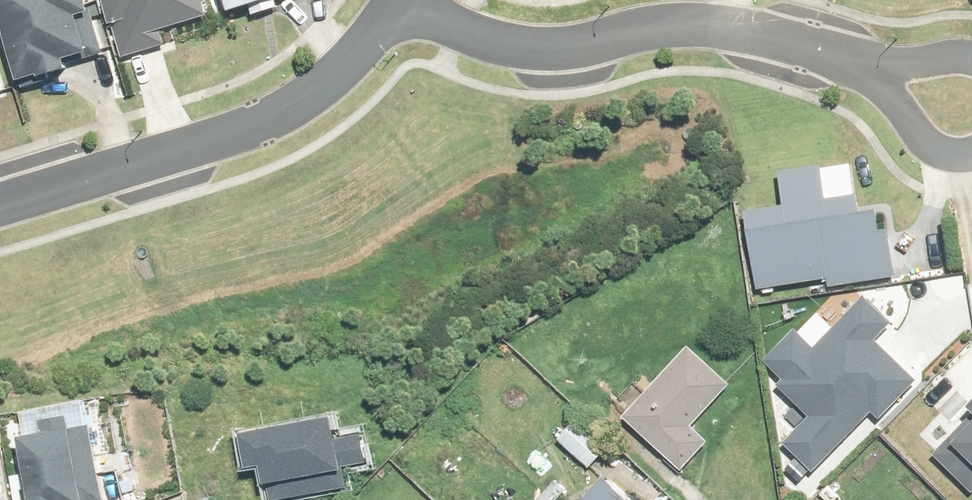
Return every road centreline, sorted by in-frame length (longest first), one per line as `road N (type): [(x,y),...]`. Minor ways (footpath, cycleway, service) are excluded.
road 1 (residential): [(394,3),(529,47),(697,25),(769,37),(860,69)]
road 2 (residential): [(0,206),(247,130),(291,108),(364,47),(394,3)]

